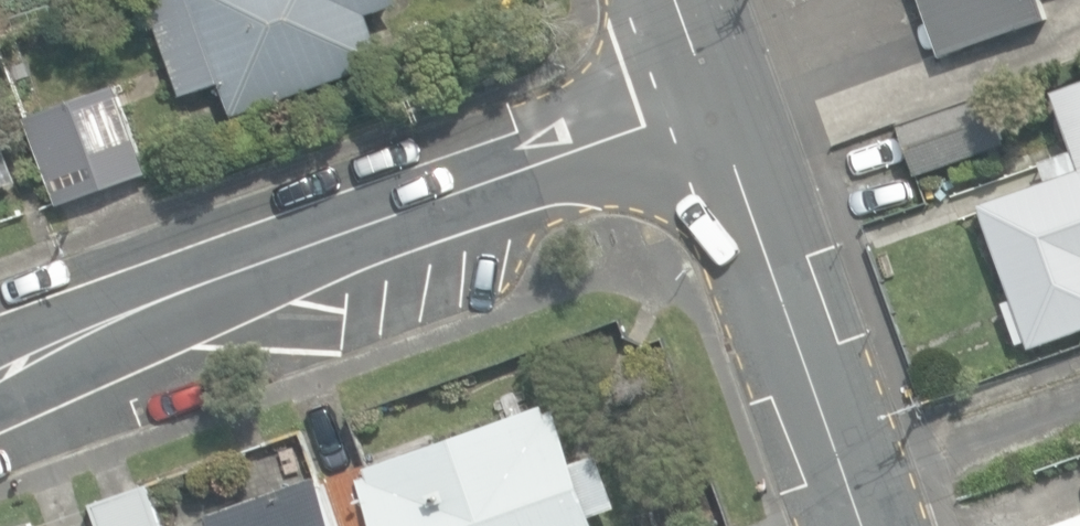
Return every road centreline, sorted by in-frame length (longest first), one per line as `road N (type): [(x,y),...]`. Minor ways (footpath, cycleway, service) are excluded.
road 1 (residential): [(0,373),(193,290),(711,94)]
road 2 (tertiary): [(711,94),(880,525)]

